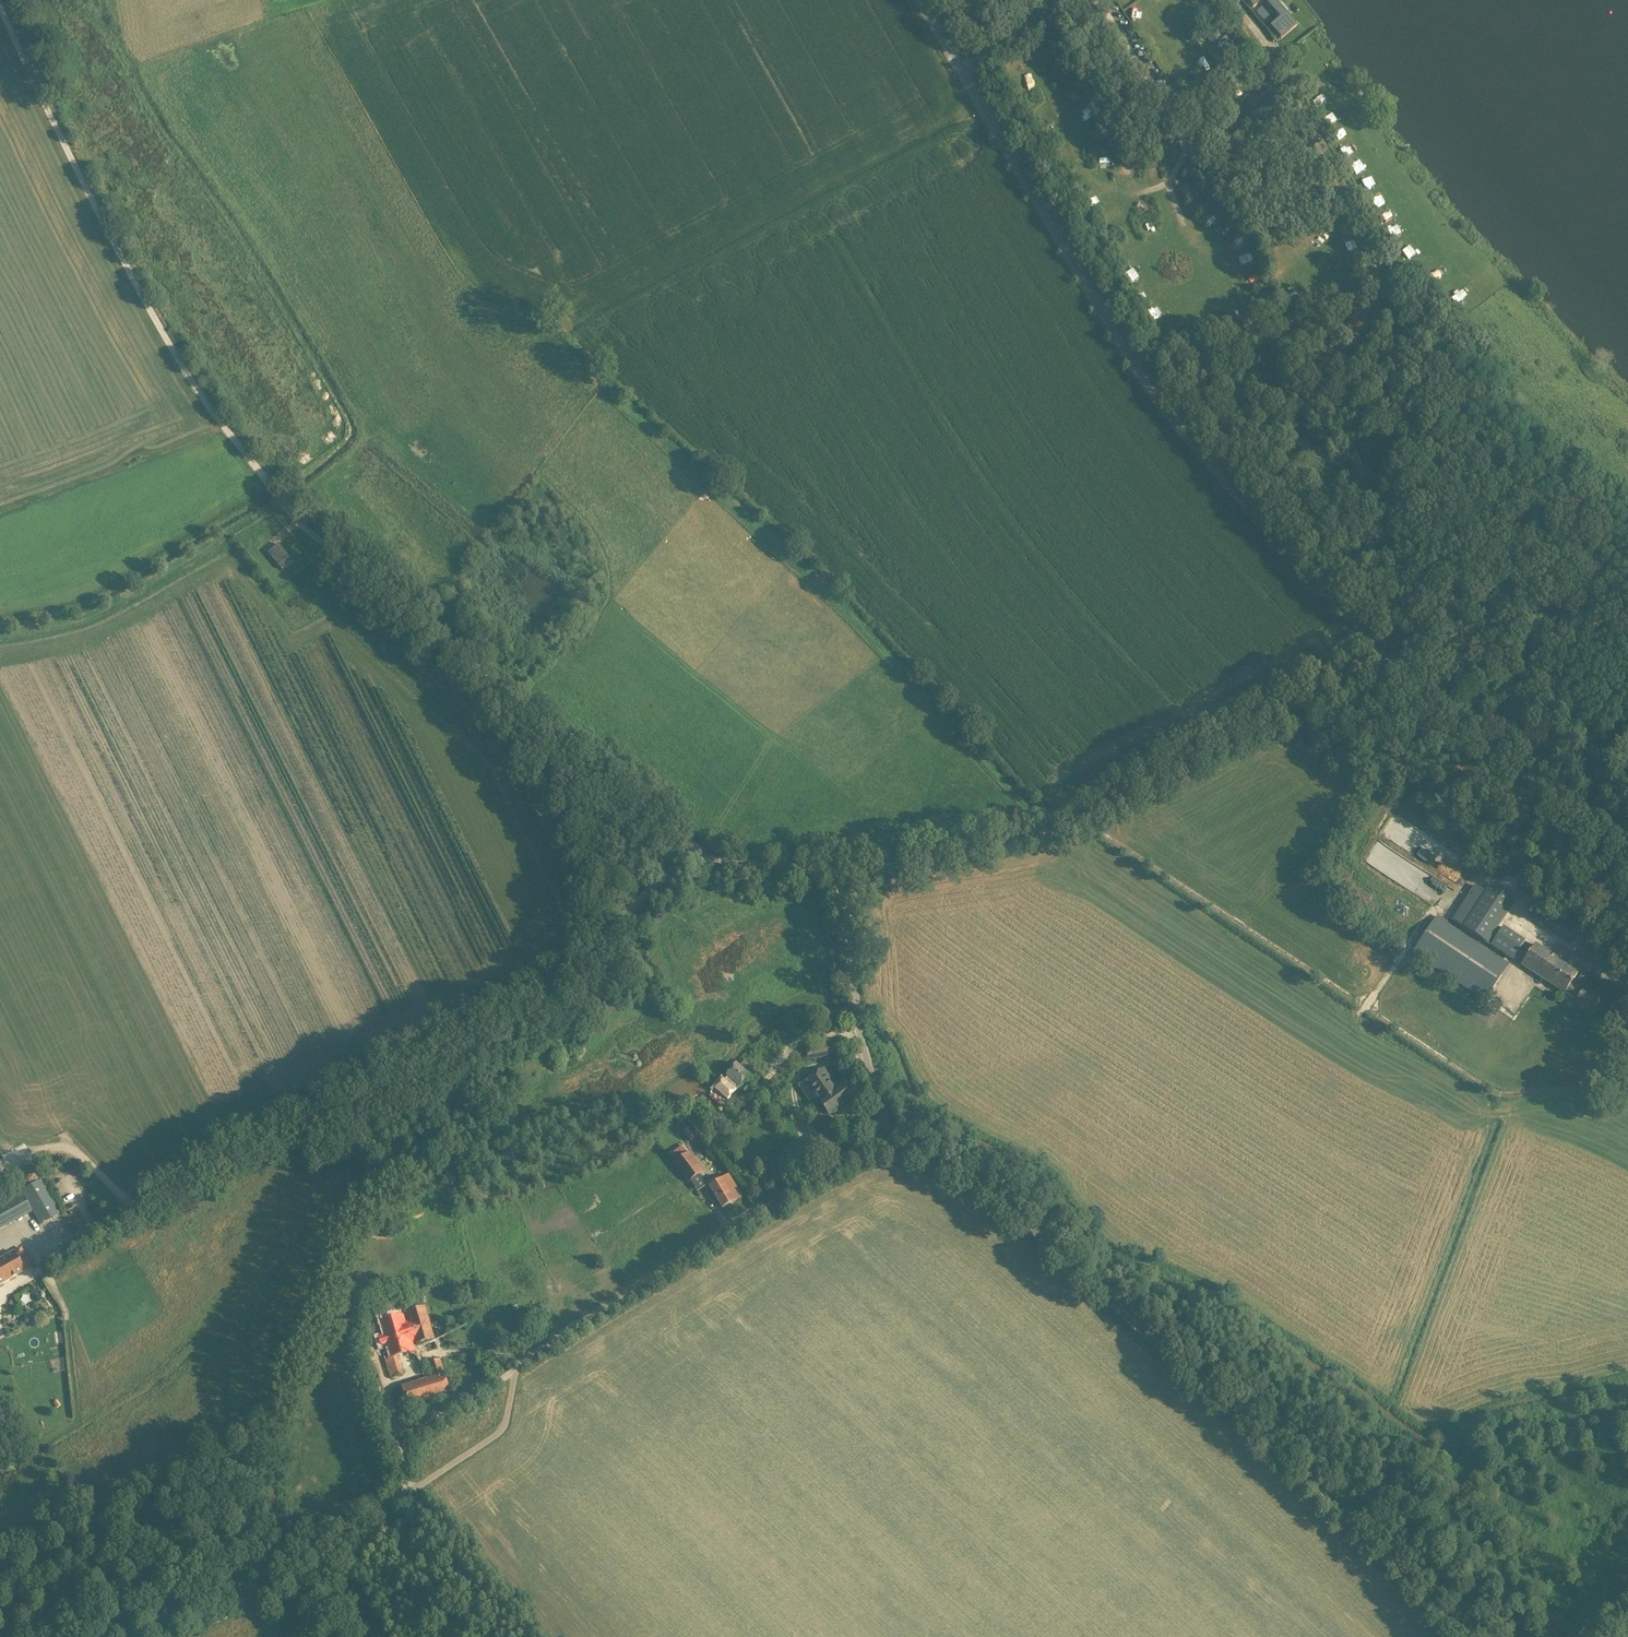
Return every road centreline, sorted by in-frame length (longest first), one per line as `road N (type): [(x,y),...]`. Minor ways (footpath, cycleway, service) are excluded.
road 1 (track): [(822,872),(705,854),(308,527),(175,352),(0,6)]
road 2 (track): [(0,1298),(572,971),(670,871),(705,854)]
road 3 (unclassified): [(1460,1636),(1001,1200),(888,1128)]
road 4 (tertiary): [(1384,651),(1146,383),(962,70)]
road 5 (unclassified): [(540,1347),(888,1128)]
road 6 (unclassified): [(1086,817),(1384,651)]
road 7 (unclassified): [(1365,1006),(1086,817)]
road 8 (track): [(1365,1006),(1500,1093),(1587,1088),(1611,1078),(1627,1054)]
road 9 (unclassified): [(849,915),(872,877),(892,865),(1018,844),(1086,817)]
road 10 (track): [(1132,195),(1167,185),(1186,149),(1097,0)]
road 11 (track): [(82,1522),(125,1509),(316,1575)]
road 12 (tertiary): [(1627,879),(1548,831),(1461,737)]
road 13 (unclassified): [(849,915),(861,1036),(888,1128)]
road 14 (track): [(82,1522),(13,1401),(0,1326)]
road 15 (residential): [(1333,171),(1263,36),(1231,0)]
road 16 (track): [(402,1466),(403,1431),(469,1399),(540,1347)]
road 17 (residential): [(1461,737),(1627,679)]
road 18 (track): [(316,1575),(177,1636)]
road 19 (track): [(402,1466),(392,1504),(316,1575)]
road 20 (residential): [(962,70),(1060,0)]

